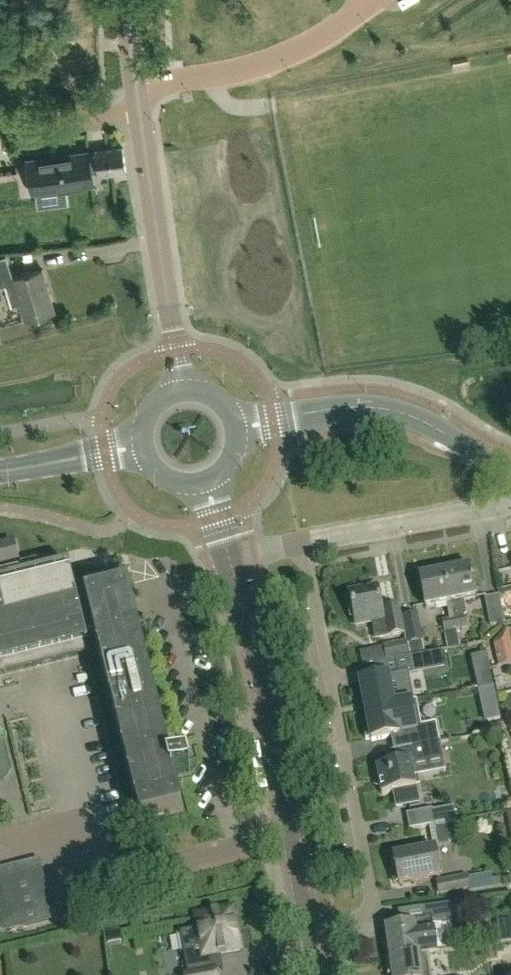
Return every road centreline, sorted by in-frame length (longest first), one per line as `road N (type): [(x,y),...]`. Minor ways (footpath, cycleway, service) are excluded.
road 1 (residential): [(309,939),(368,918),(371,897),(303,541)]
road 2 (tertiary): [(309,939),(231,561)]
road 3 (residential): [(178,388),(140,111)]
road 4 (tertiary): [(272,420),(376,403),(510,467)]
road 5 (residential): [(303,541),(510,505)]
road 6 (unclassified): [(140,111),(0,129)]
road 7 (tertiary): [(138,447),(0,473)]

